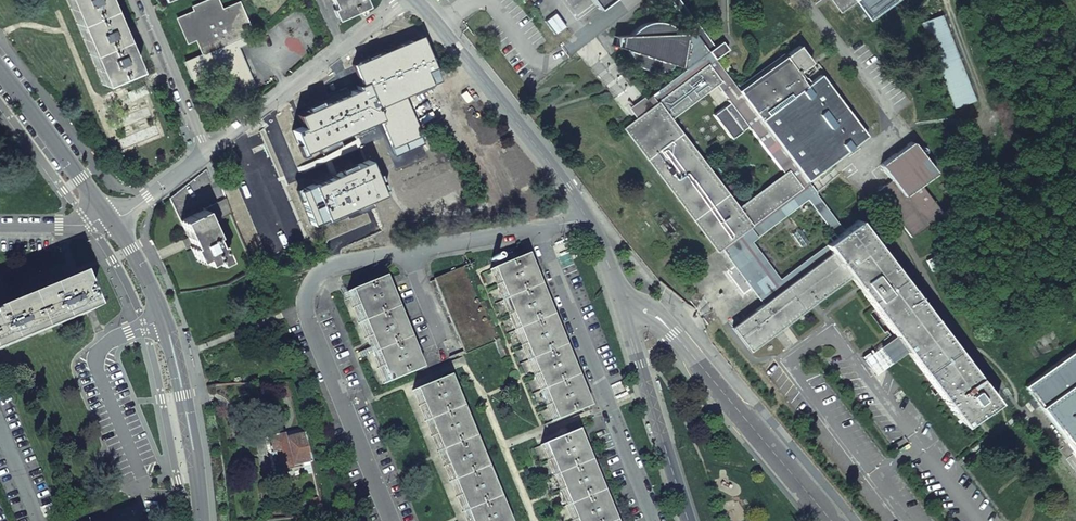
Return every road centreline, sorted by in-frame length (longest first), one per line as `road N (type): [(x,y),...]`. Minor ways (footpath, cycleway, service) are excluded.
road 1 (residential): [(536,226),(336,260),(309,290),(309,319),(392,520)]
road 2 (tertiary): [(203,520),(175,356),(150,286),(108,217)]
road 3 (residential): [(536,226),(654,520)]
road 4 (tertiary): [(587,215),(416,0)]
road 5 (residential): [(201,156),(409,0)]
road 6 (tertiary): [(830,520),(673,334)]
road 7 (tertiary): [(625,316),(688,520)]
road 8 (tertiary): [(108,217),(0,73)]
road 9 (residential): [(136,0),(201,156)]

